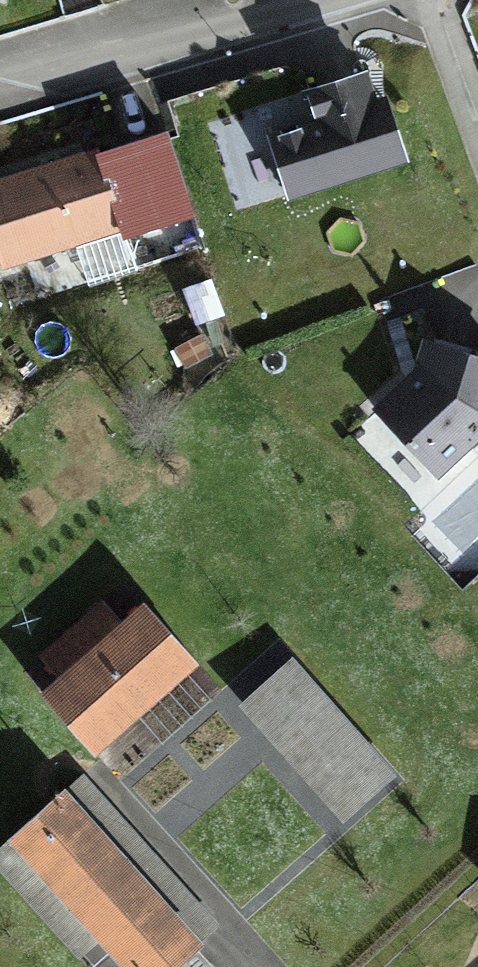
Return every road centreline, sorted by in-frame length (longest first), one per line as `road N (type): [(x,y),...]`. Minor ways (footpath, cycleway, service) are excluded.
road 1 (residential): [(0,82),(276,0)]

